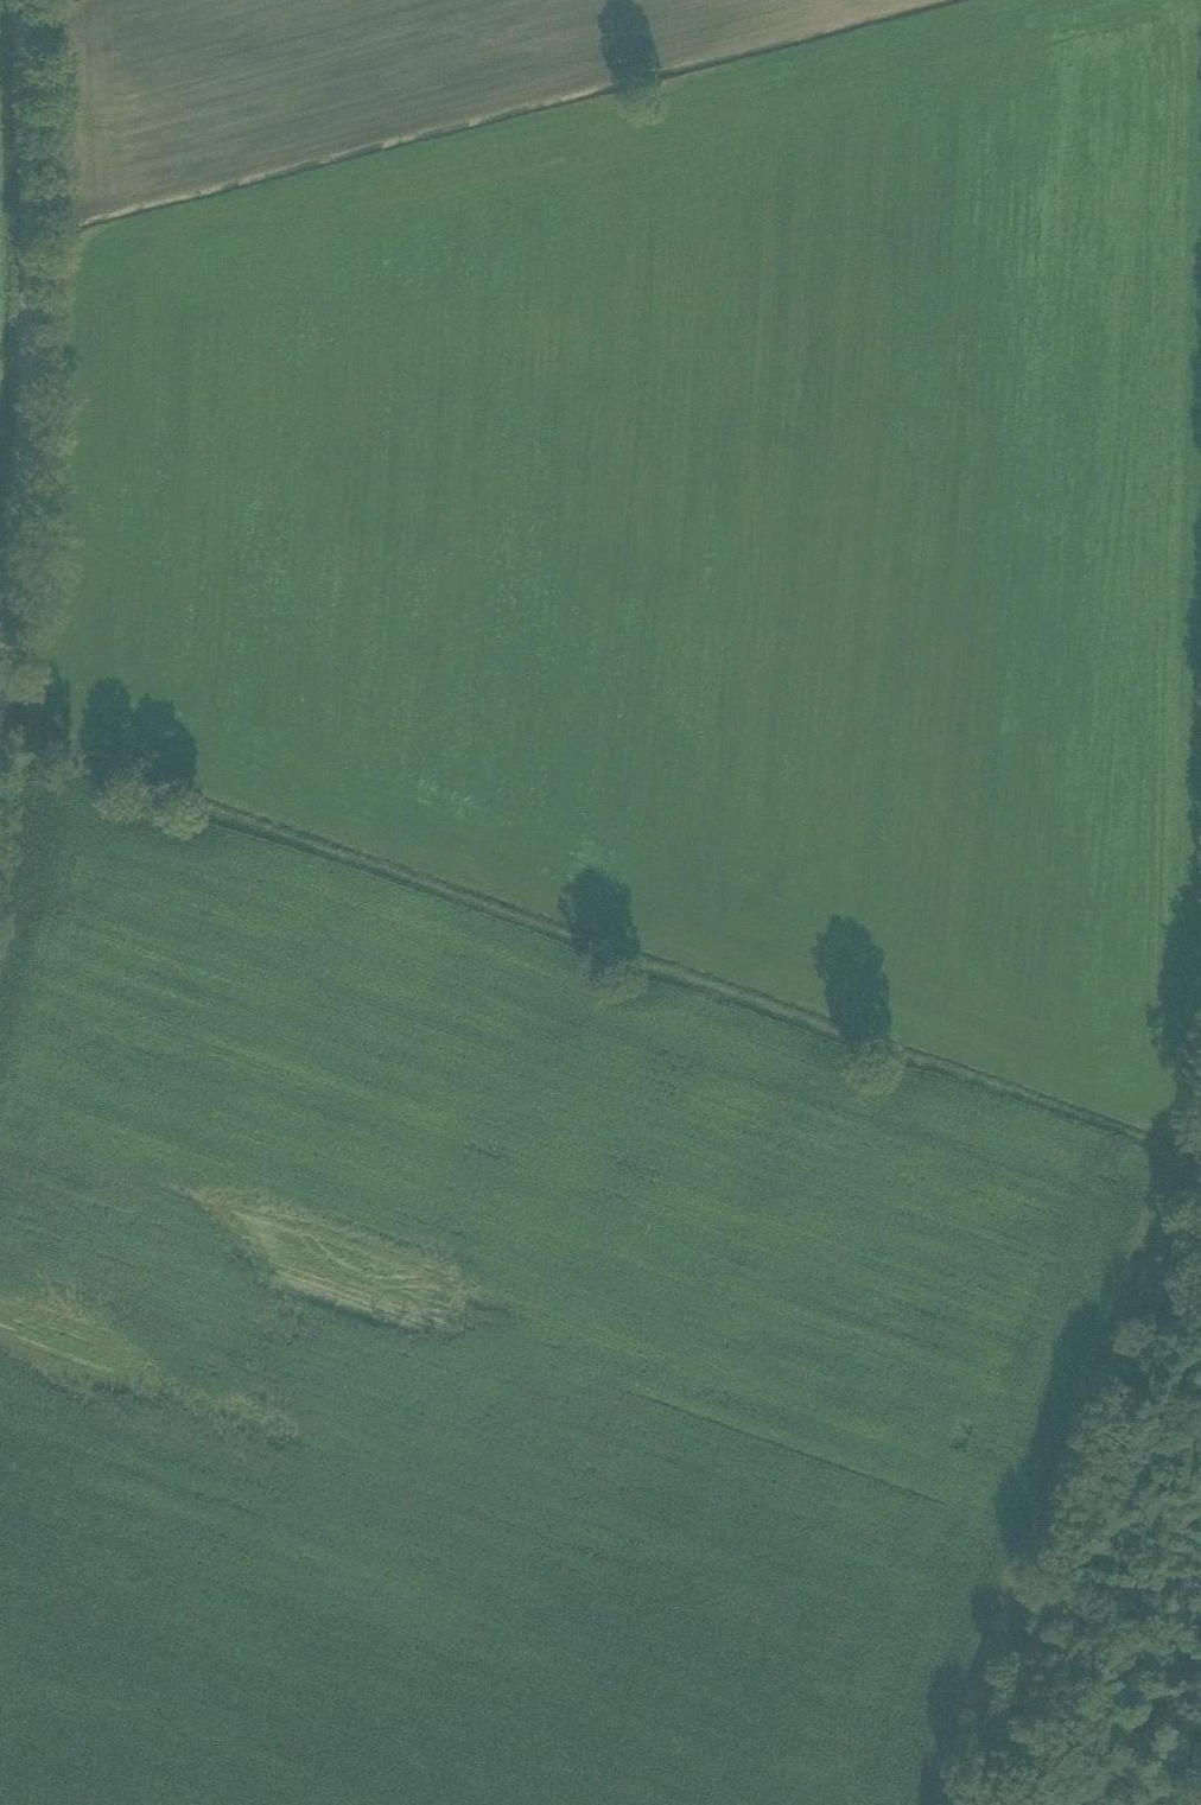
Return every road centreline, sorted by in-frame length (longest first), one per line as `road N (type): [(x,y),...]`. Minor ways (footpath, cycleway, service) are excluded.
road 1 (track): [(1200,1137),(1007,1713),(988,1804)]
road 2 (unclassified): [(0,650),(27,398),(13,0)]

